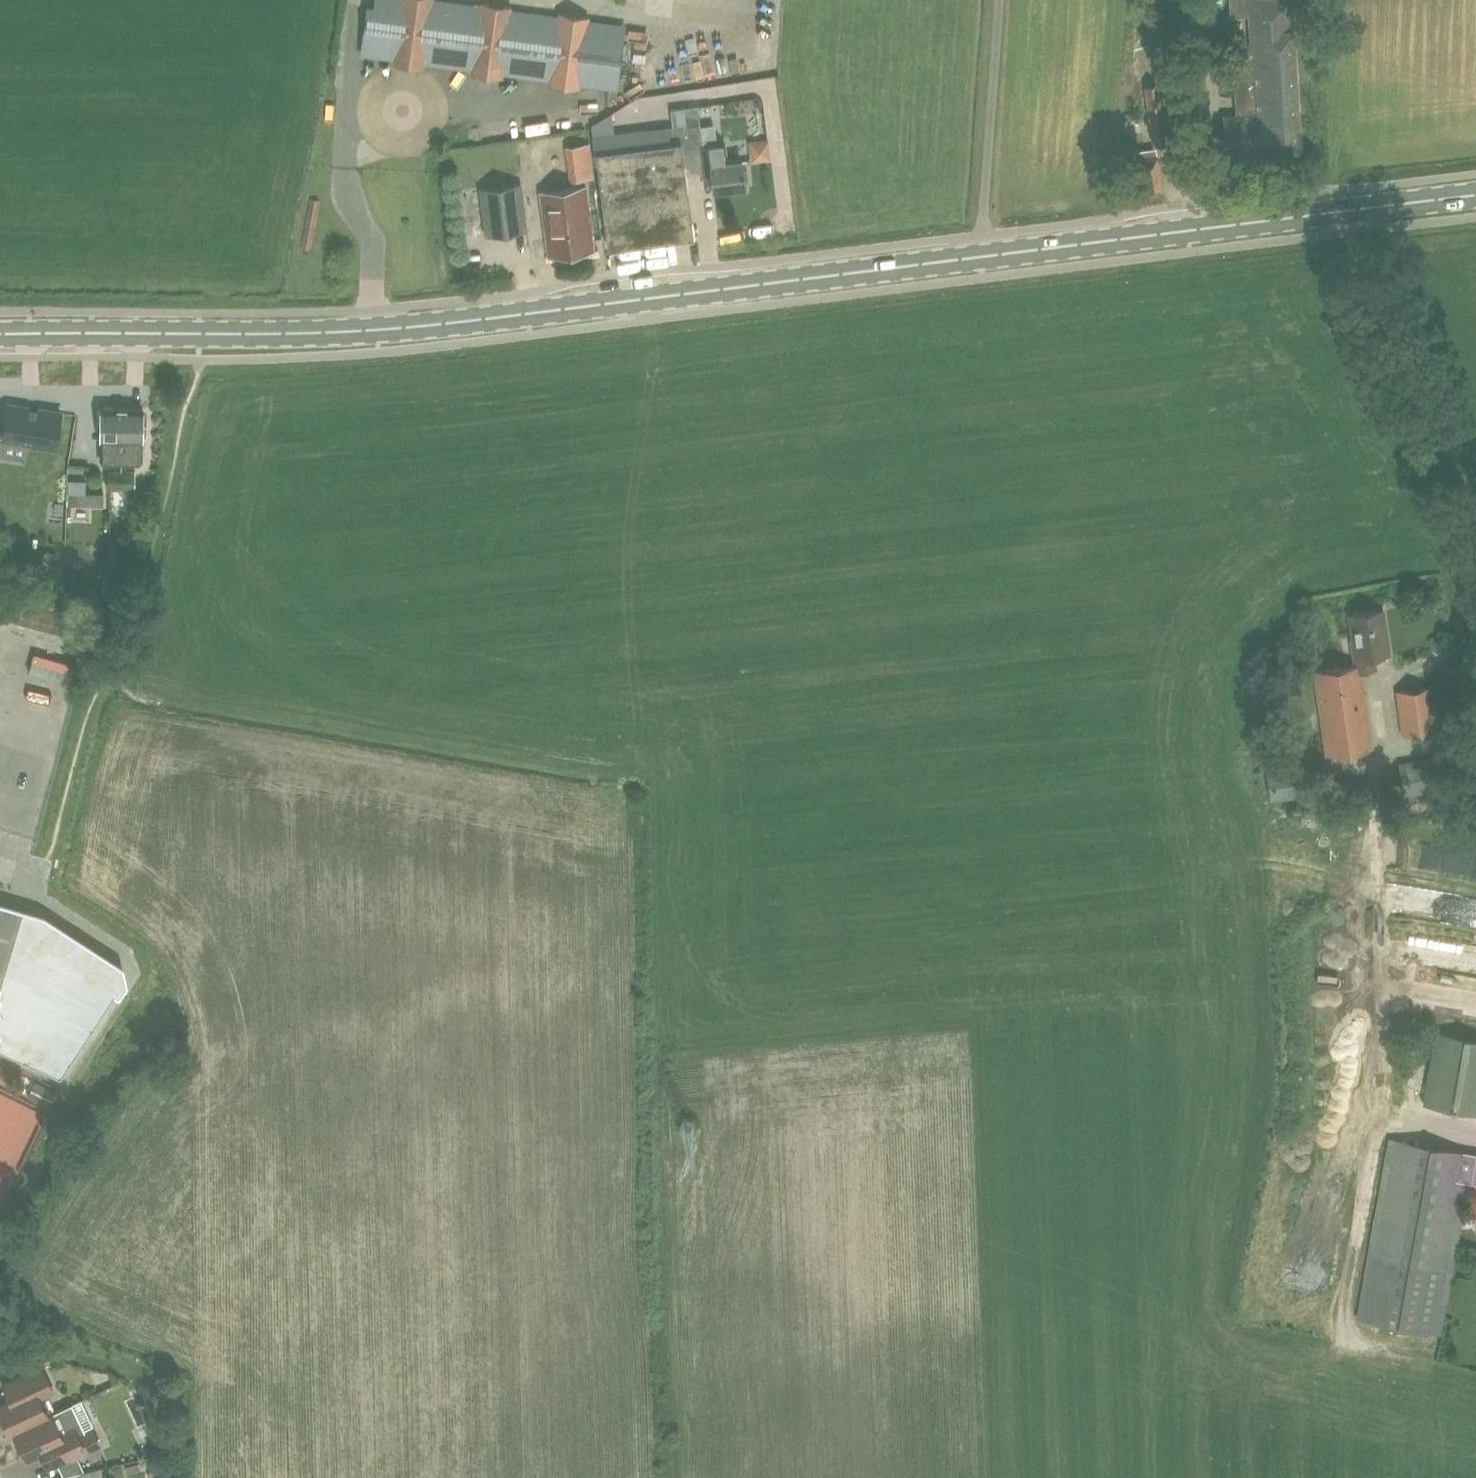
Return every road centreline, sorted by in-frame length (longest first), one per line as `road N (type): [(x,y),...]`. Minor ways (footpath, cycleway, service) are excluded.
road 1 (secondary): [(0,333),(374,330),(1335,214)]
road 2 (unclassified): [(1475,504),(1335,214)]
road 3 (secondary): [(1335,214),(1475,198)]

